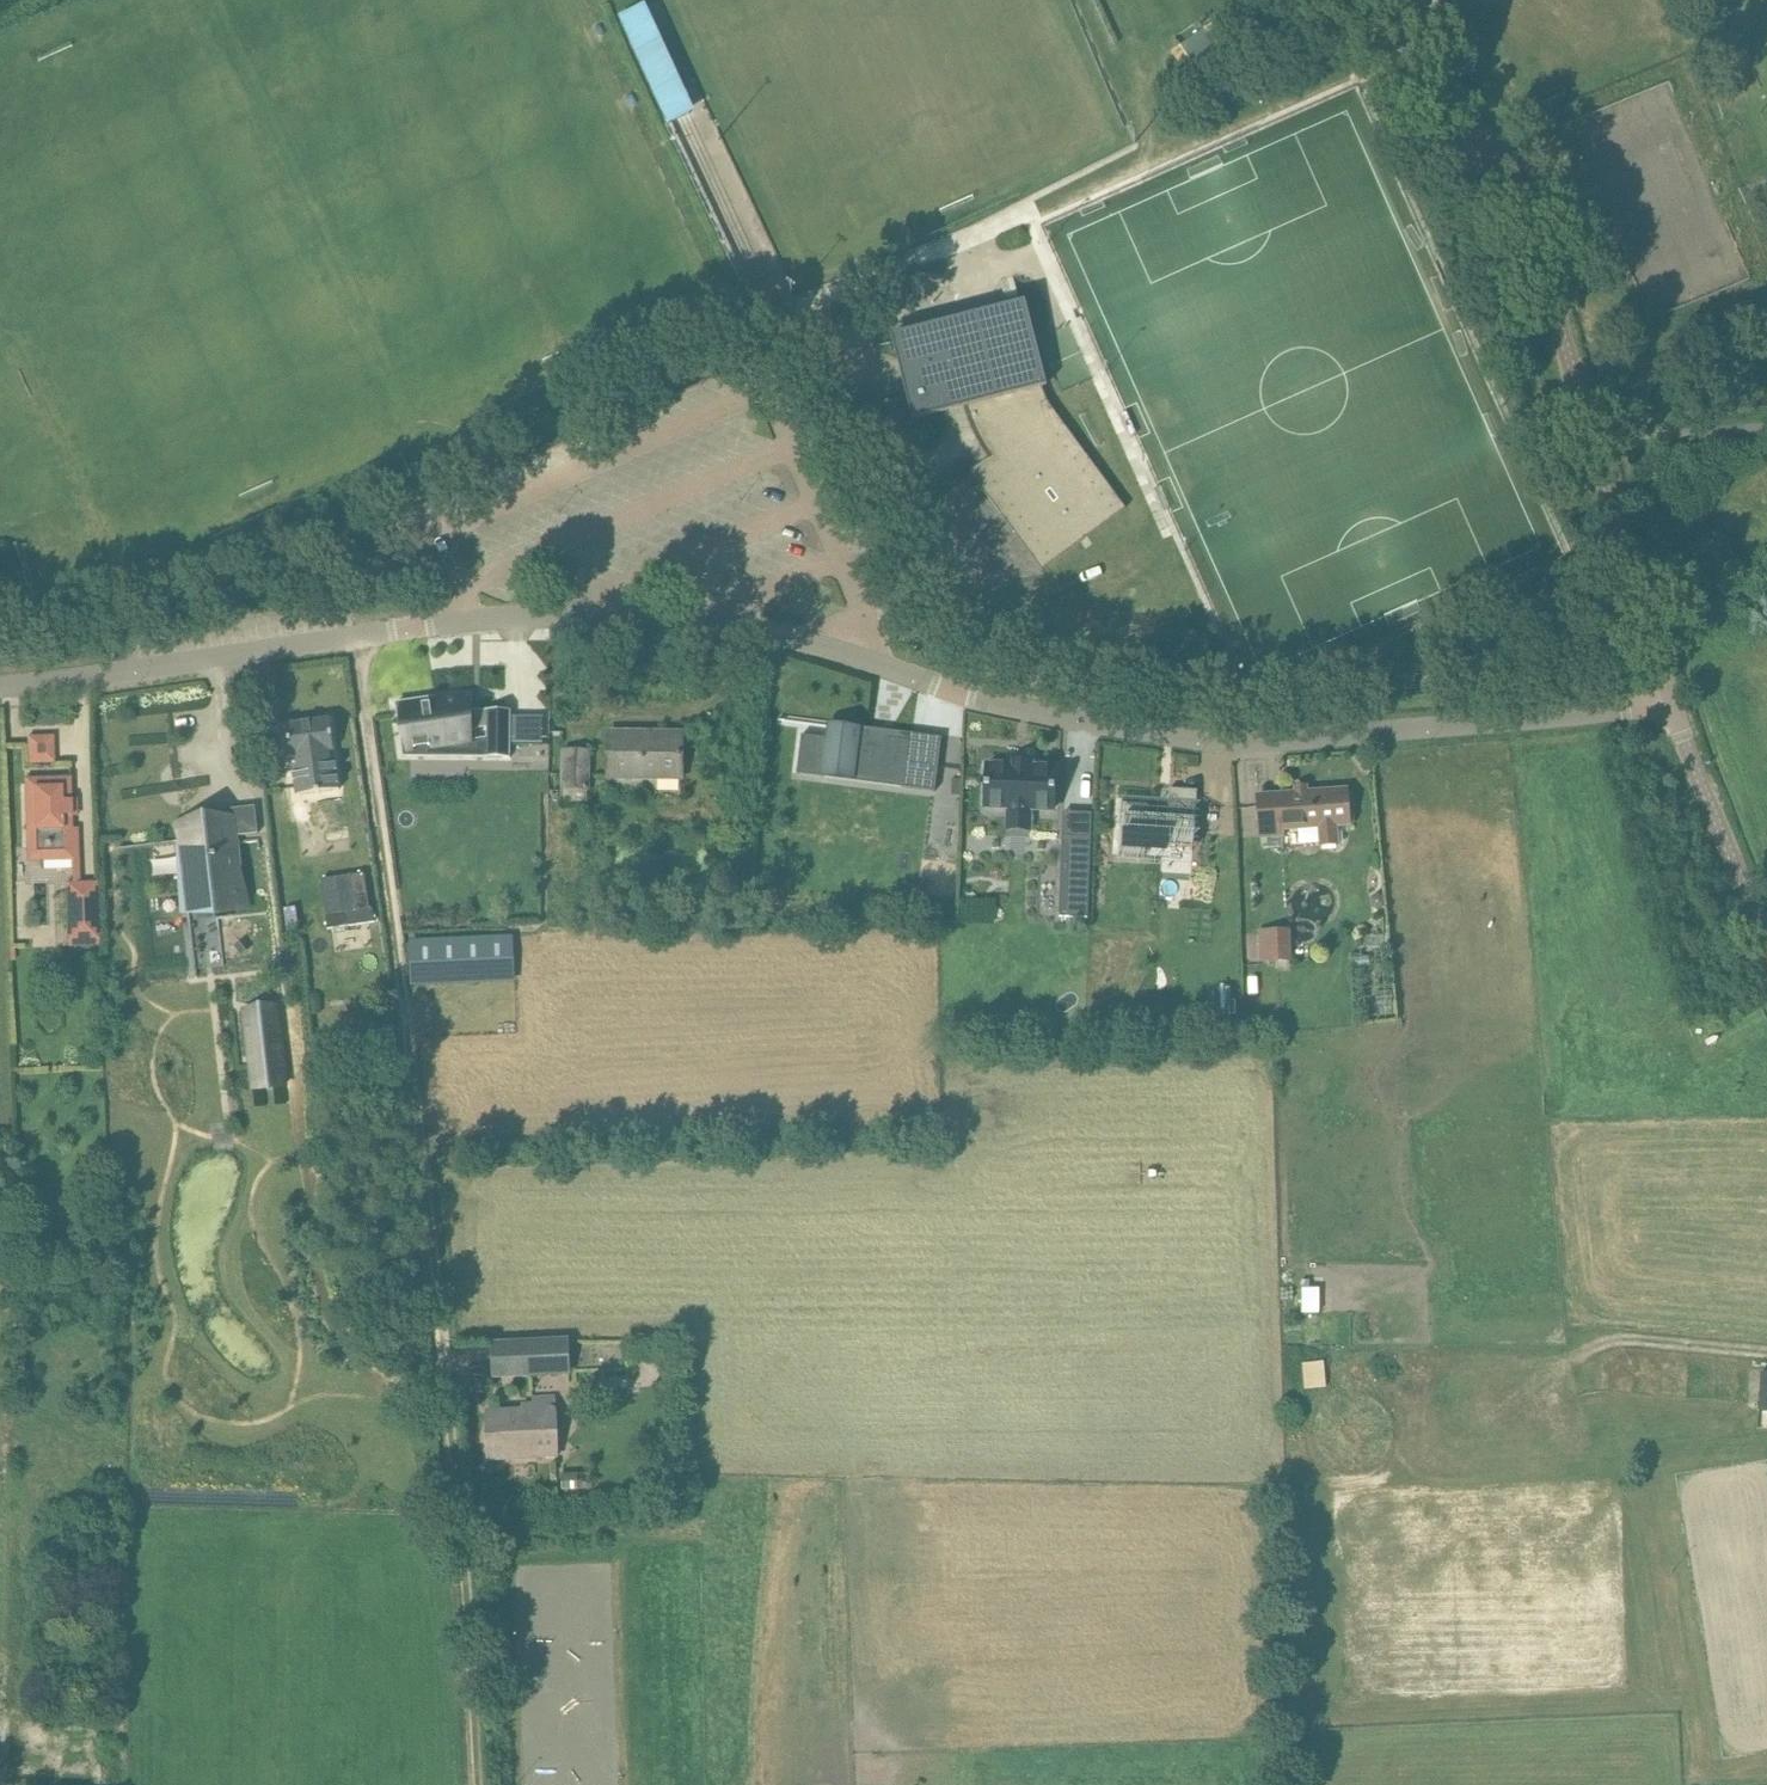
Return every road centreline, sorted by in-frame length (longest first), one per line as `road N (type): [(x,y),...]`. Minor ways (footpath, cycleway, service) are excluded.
road 1 (residential): [(370,640),(591,613),(664,612),(1215,734),(1337,733),(1664,706)]
road 2 (track): [(471,1784),(370,640)]
road 3 (unclassified): [(1664,706),(1551,308),(1491,170),(1452,116),(1336,0)]
road 4 (residential): [(370,640),(0,685)]
road 5 (unclassified): [(1766,957),(1664,706)]

